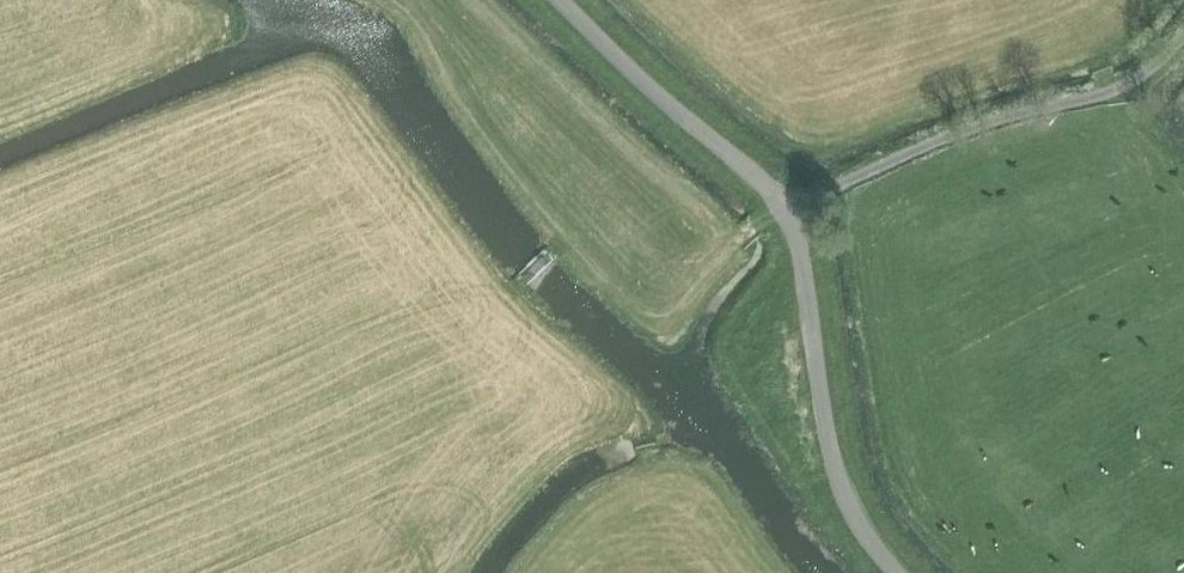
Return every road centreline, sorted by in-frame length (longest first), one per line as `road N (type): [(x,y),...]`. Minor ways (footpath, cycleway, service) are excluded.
road 1 (unclassified): [(898,572),(865,538),(835,473),(802,263),(783,210),(760,180),(559,0)]

